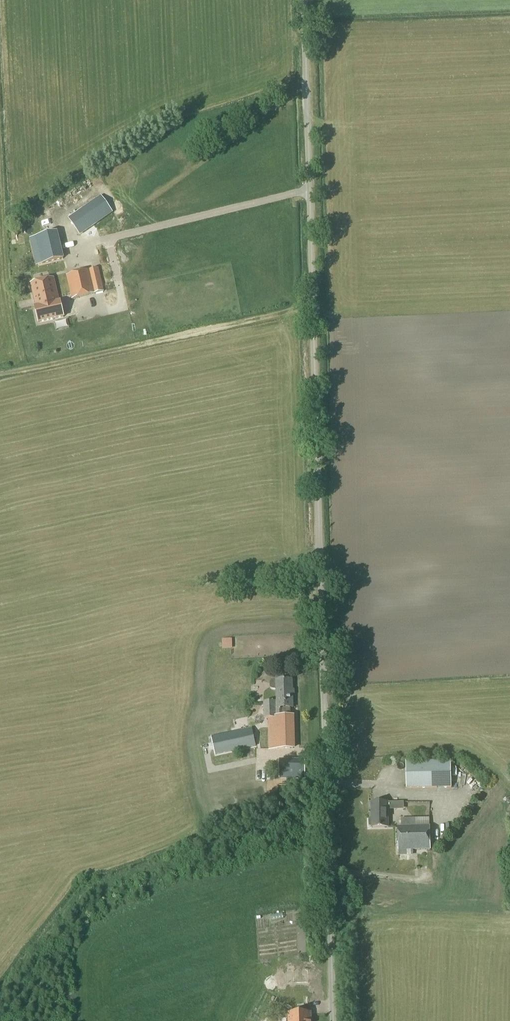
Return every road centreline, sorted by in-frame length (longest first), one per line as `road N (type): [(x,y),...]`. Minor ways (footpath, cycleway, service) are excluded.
road 1 (unclassified): [(337,1020),(306,0)]

